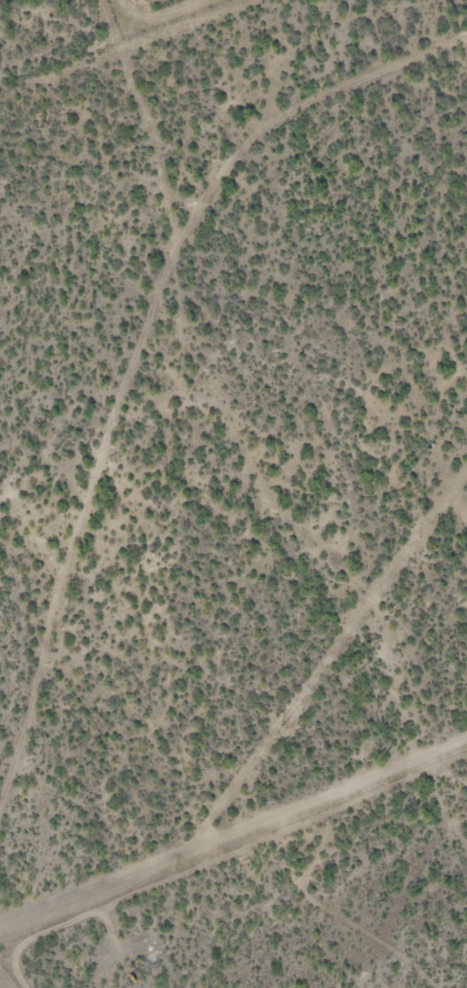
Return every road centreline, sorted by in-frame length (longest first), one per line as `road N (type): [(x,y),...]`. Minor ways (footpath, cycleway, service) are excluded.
road 1 (residential): [(0,842),(83,527),(184,243),(111,0)]
road 2 (residential): [(466,855),(438,794),(388,627),(336,549),(282,509),(265,484),(164,291)]
road 3 (residential): [(466,38),(261,127),(184,243)]

